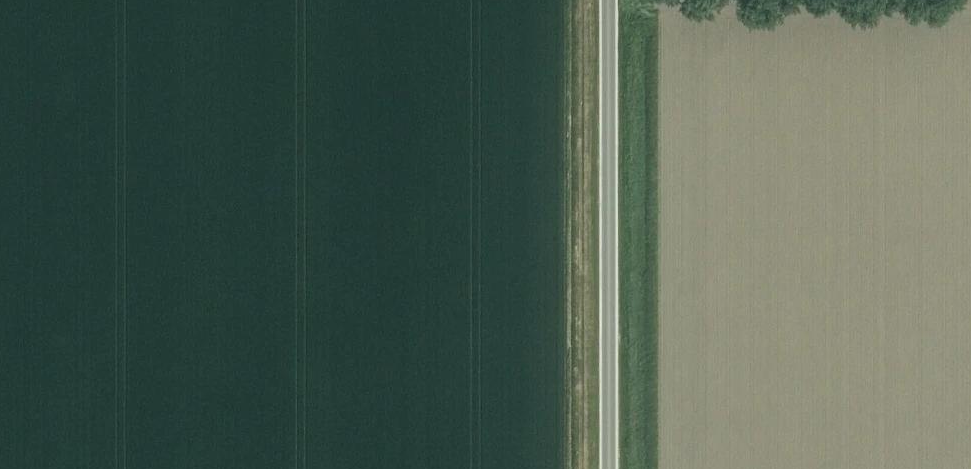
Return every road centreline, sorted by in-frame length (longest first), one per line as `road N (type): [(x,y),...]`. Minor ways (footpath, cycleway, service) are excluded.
road 1 (unclassified): [(612,468),(614,0)]

